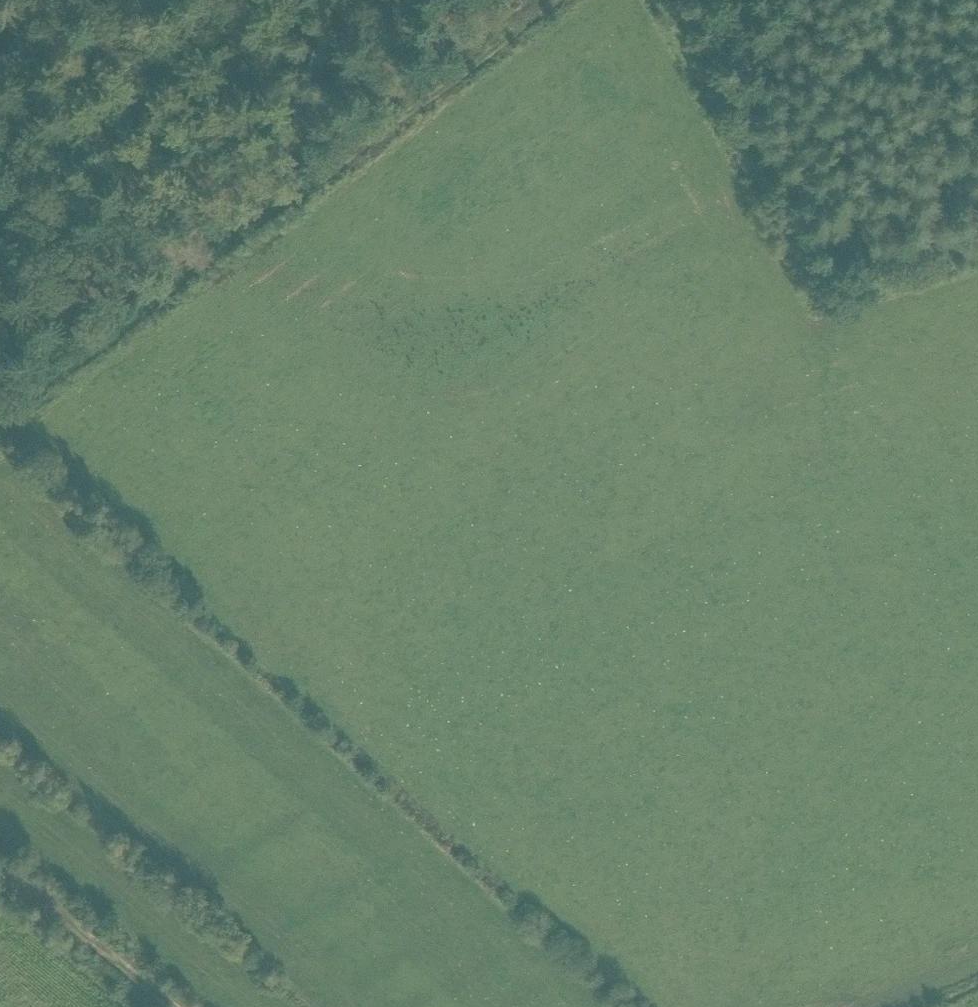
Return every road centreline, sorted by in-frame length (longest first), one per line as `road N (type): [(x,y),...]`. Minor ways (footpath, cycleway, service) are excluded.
road 1 (track): [(0,410),(545,0)]
road 2 (track): [(644,0),(820,298)]
road 3 (track): [(161,1006),(0,875)]

